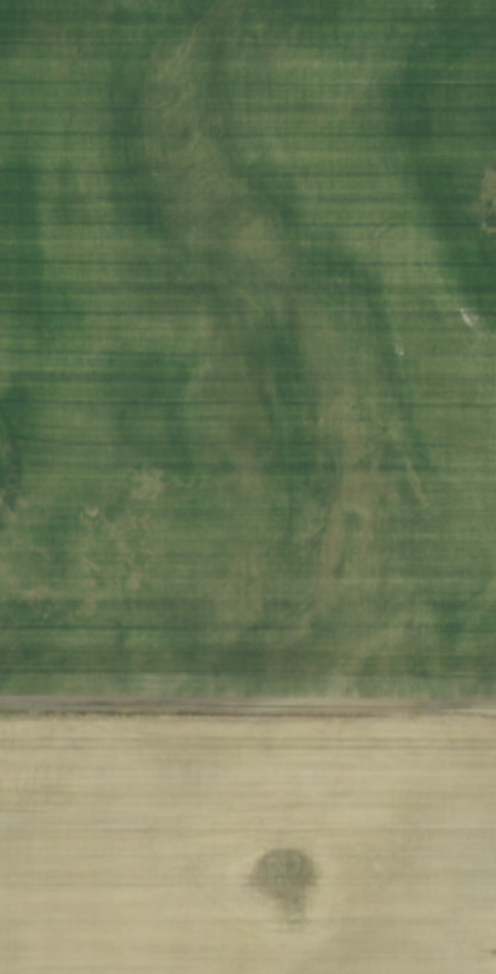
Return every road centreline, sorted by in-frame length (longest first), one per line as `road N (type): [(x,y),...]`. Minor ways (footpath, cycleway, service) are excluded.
road 1 (track): [(495,722),(0,721)]

